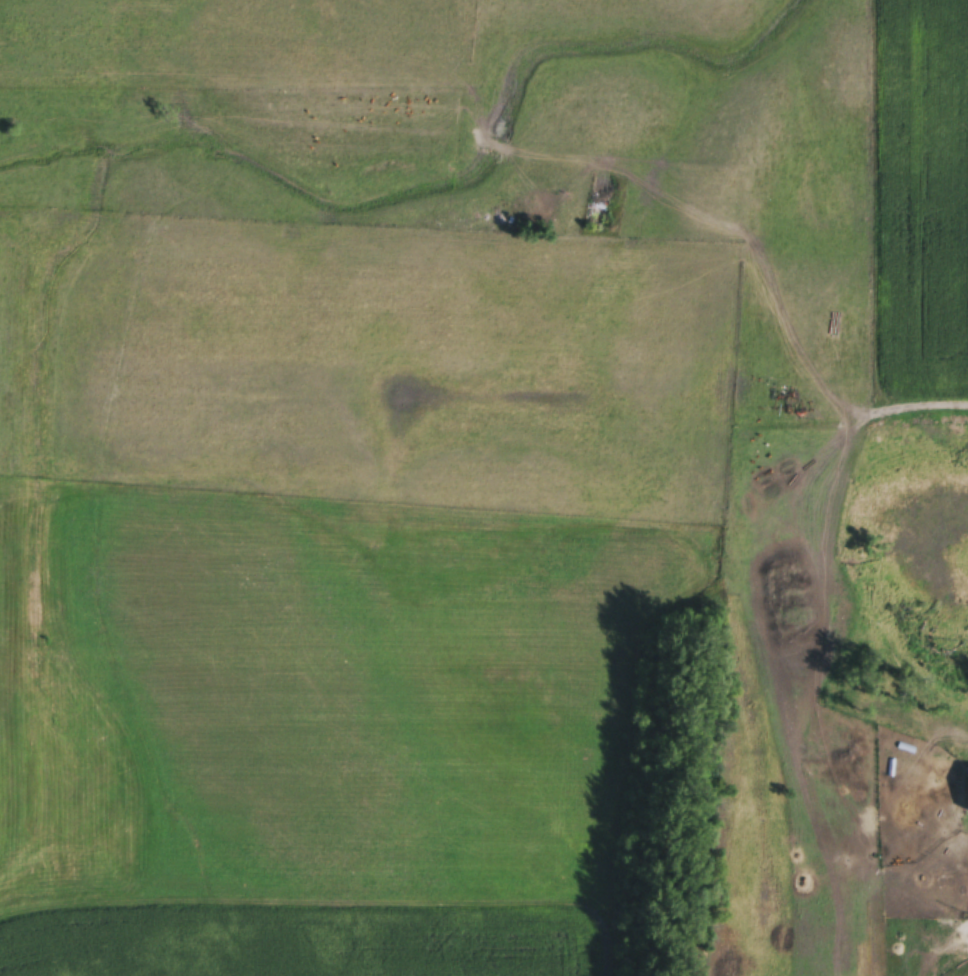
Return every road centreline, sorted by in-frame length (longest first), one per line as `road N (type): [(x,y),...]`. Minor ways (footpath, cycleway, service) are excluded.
road 1 (track): [(967,404),(876,415),(826,463),(790,531),(765,558),(655,612),(631,638),(604,900),(606,975)]

